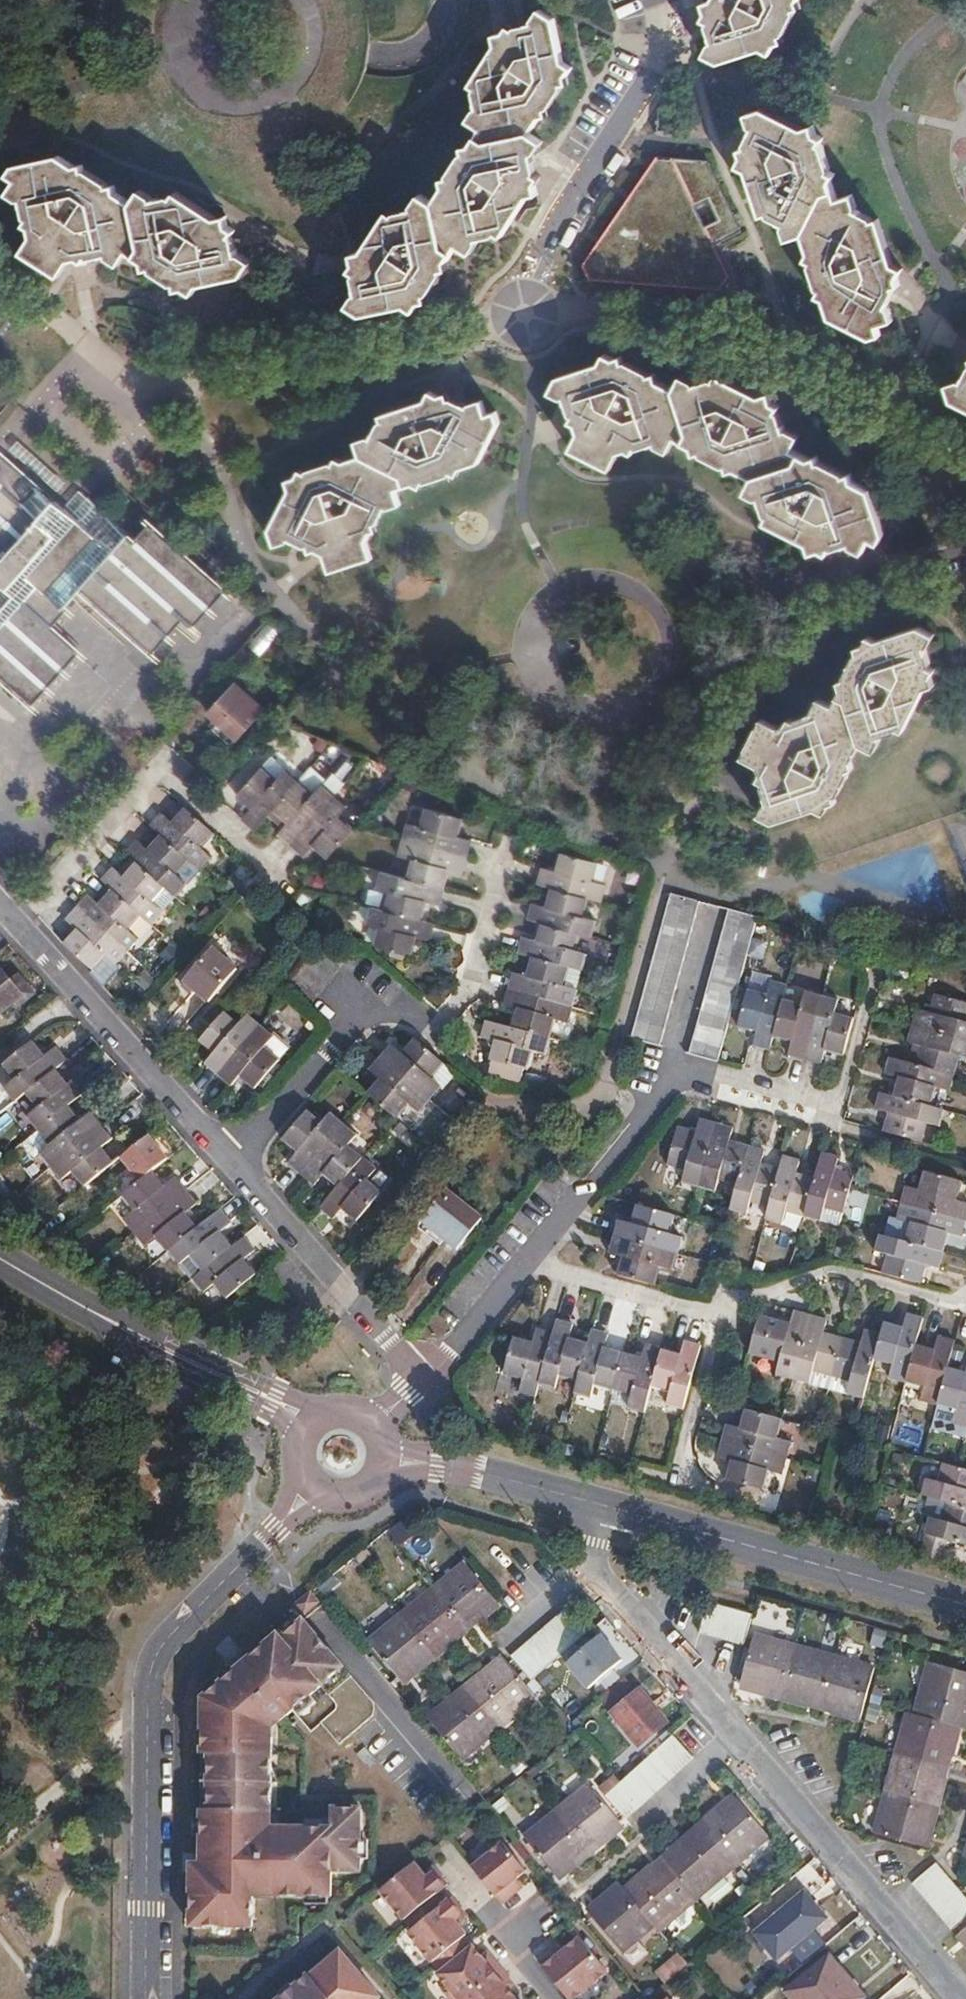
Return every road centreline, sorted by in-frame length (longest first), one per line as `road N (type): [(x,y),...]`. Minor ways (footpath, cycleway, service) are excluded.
road 1 (residential): [(964,1998),(595,1569)]
road 2 (residential): [(531,1258),(684,1072),(707,1071),(827,1106),(839,1101),(875,968)]
road 3 (residential): [(285,1518),(155,1656),(146,1998)]
road 4 (residential): [(509,841),(464,995),(447,1018),(432,1024),(384,1012),(354,1017),(231,1156)]
road 5 (tertiary): [(602,1505),(965,1604)]
road 6 (residential): [(18,921),(157,774),(174,773),(283,880)]
road 7 (residential): [(524,314),(541,254),(653,67),(662,29),(653,0)]
road 8 (residential): [(231,1156),(18,921)]
road 9 (residential): [(423,1379),(231,1156)]
road 10 (tertiary): [(0,1259),(253,1392)]
road 11 (residential): [(718,1314),(726,1317),(731,1295),(758,1297),(829,1272),(965,1305)]
road 12 (residential): [(531,1258),(552,1273),(718,1314)]
road 13 (residential): [(556,1998),(441,1858)]
road 14 (tertiary): [(434,1463),(602,1505)]
road 15 (residential): [(679,1477),(718,1314)]
road 16 (residential): [(423,1379),(531,1258)]

